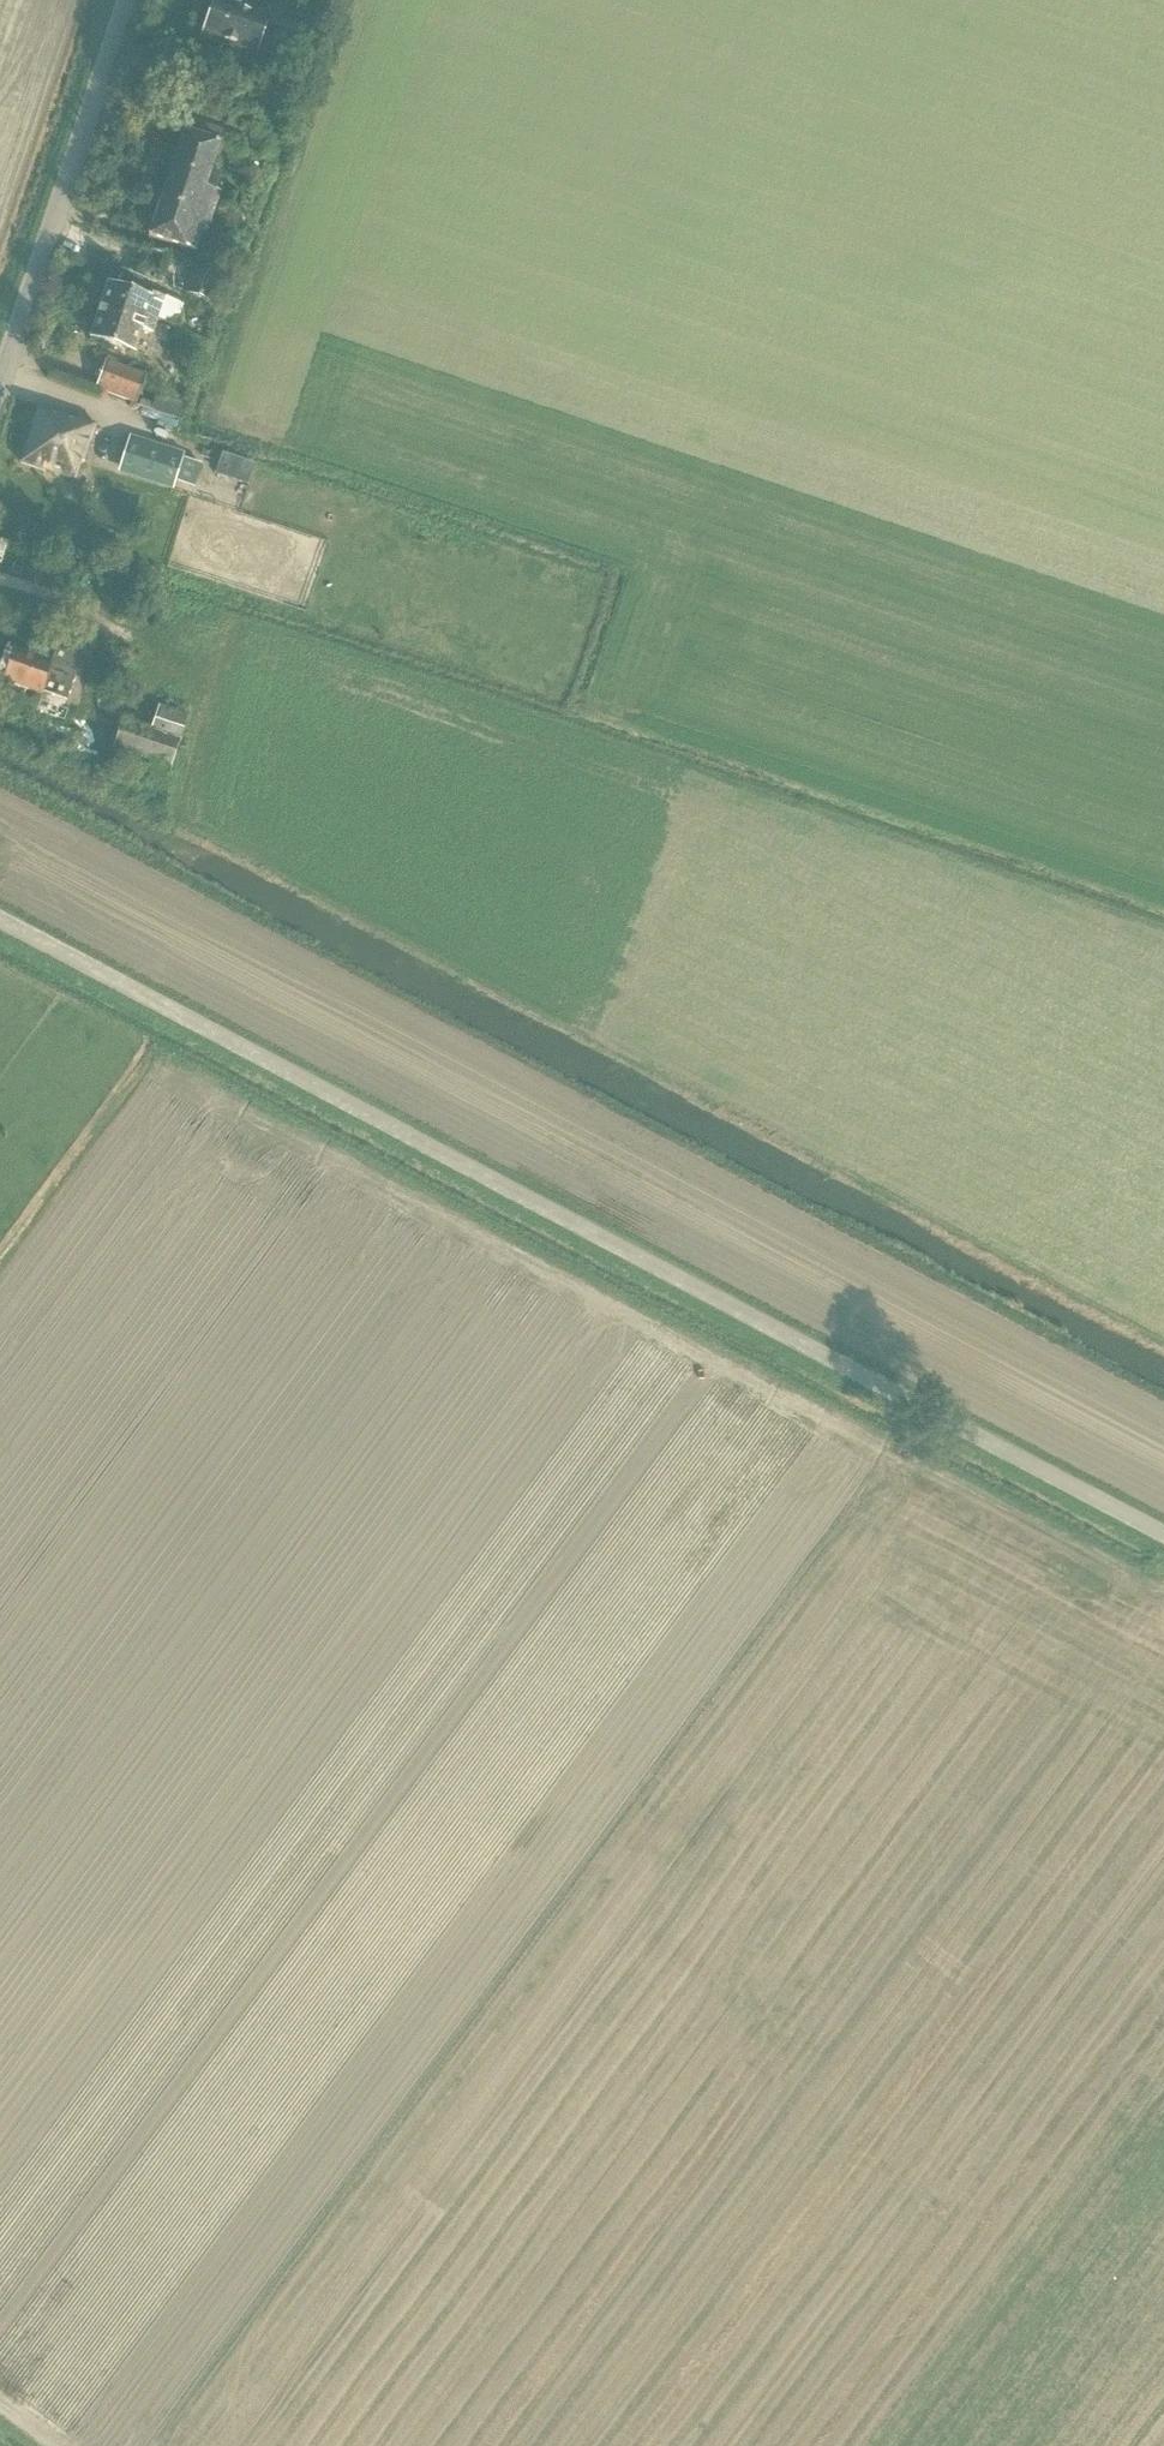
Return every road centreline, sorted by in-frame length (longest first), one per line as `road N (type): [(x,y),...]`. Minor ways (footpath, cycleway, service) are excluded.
road 1 (unclassified): [(1163,1534),(0,921)]
road 2 (unclassified): [(0,354),(120,0)]

